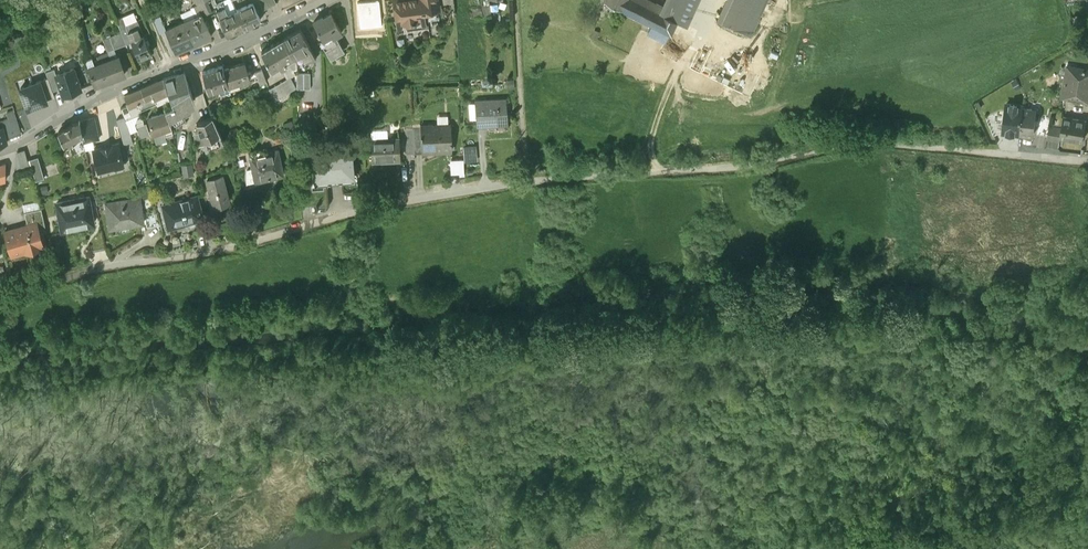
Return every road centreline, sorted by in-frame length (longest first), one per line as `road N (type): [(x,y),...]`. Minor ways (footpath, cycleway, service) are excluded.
road 1 (residential): [(0,298),(90,263),(244,241),(370,204),(528,175),(699,162),(843,137),(1087,157)]
road 2 (residential): [(318,0),(251,37),(108,88),(0,147)]

